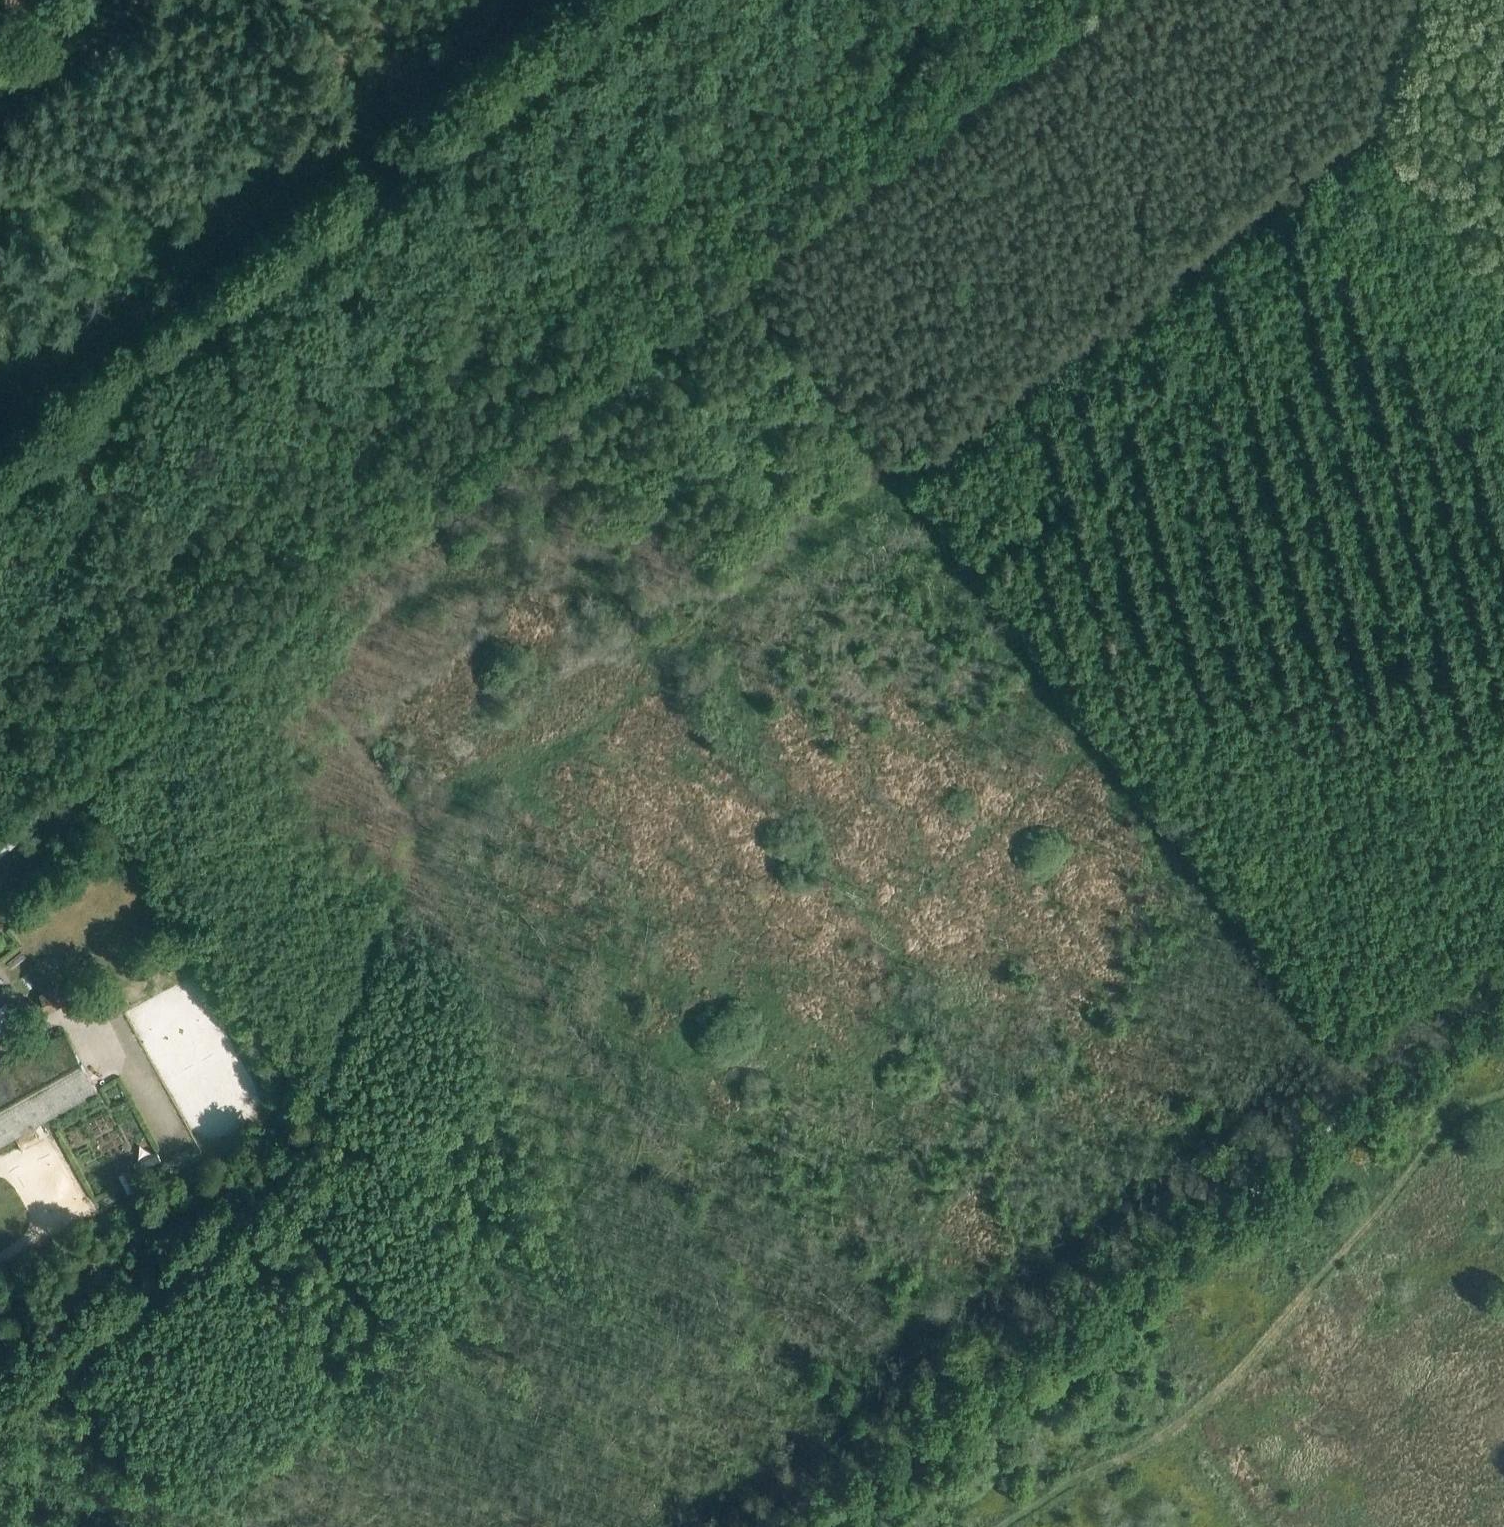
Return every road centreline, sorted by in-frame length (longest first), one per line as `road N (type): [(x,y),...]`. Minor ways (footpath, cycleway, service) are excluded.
road 1 (unclassified): [(815,1526),(1503,1005)]
road 2 (track): [(0,470),(605,0)]

